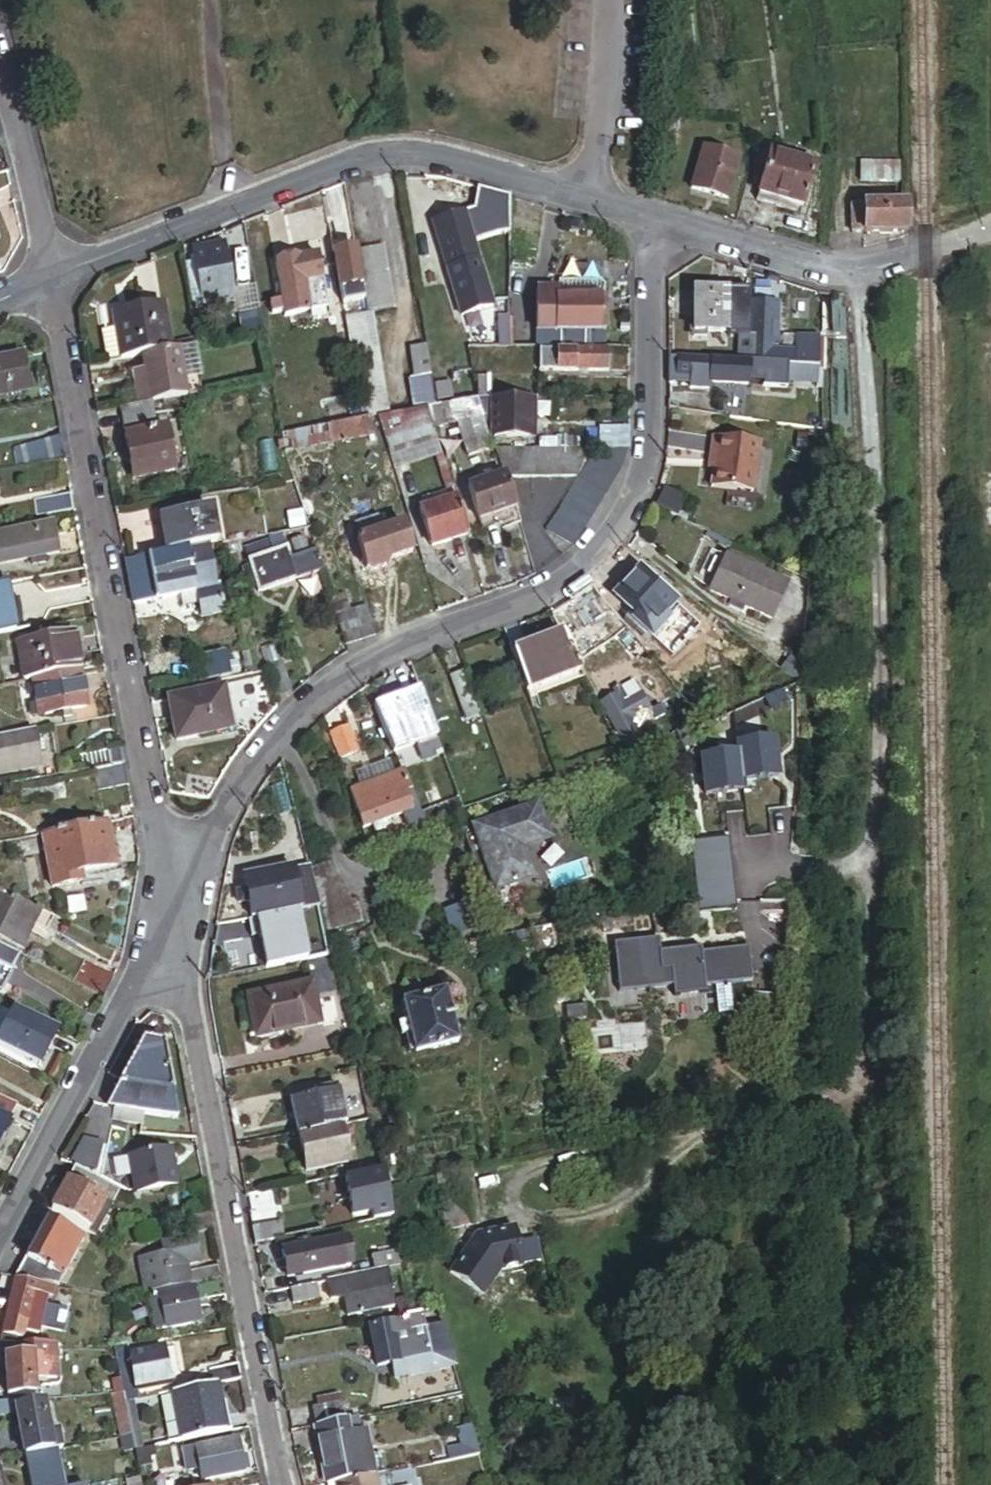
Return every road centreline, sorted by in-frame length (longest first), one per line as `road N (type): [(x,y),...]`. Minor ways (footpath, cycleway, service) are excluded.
road 1 (track): [(856,266),(880,731),(856,1089),(857,1265),(840,1367),(864,1464)]
road 2 (residential): [(171,902),(240,767),(330,686),(532,603),(606,536),(647,453),(649,216)]
road 3 (residential): [(171,902),(56,277)]
road 4 (residential): [(277,1484),(171,902)]
road 5 (residential): [(597,199),(405,152),(323,168),(56,277)]
road 6 (residential): [(0,1234),(171,902)]
road 7 (track): [(546,1252),(585,1234),(686,1141),(725,1121),(856,1089)]
road 8 (residential): [(856,266),(813,262),(649,216)]
road 9 (residential): [(0,82),(56,277)]
road 10 (residential): [(612,0),(597,199)]
road 11 (residential): [(856,266),(990,227)]

